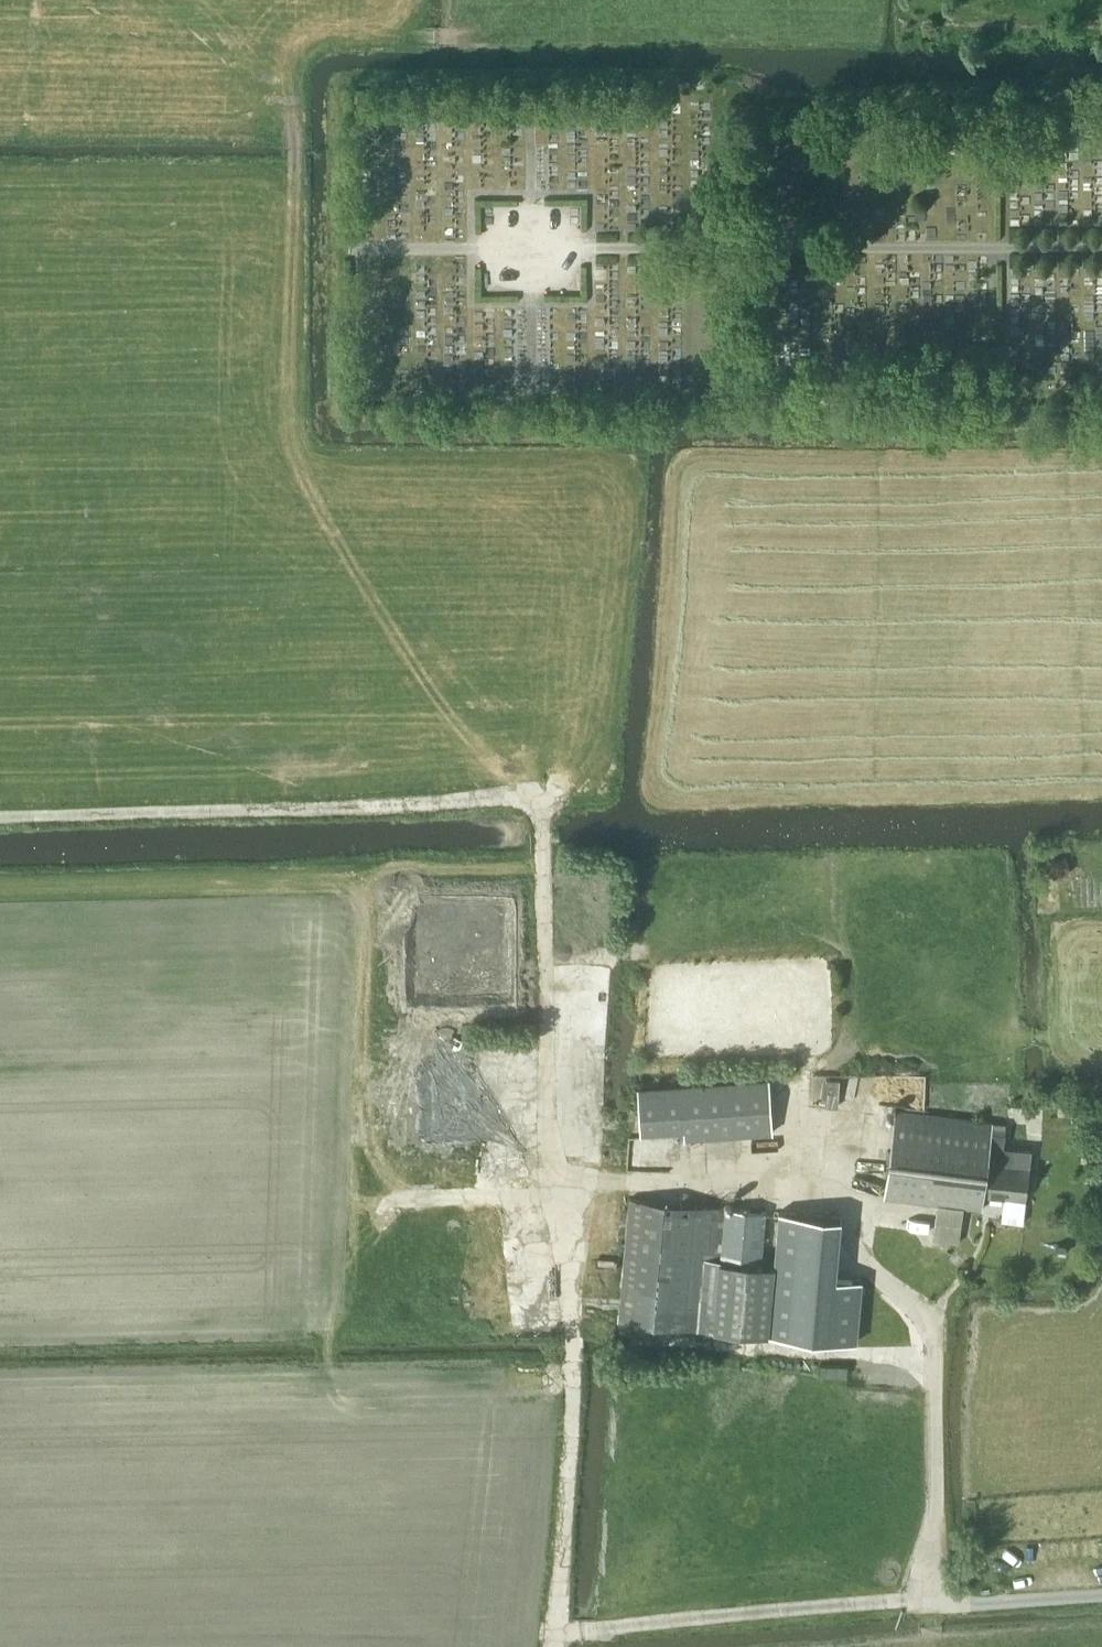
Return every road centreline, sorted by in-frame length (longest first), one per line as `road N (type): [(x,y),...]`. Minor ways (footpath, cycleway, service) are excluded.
road 1 (track): [(550,1646),(573,1331),(569,1219),(544,1127),(541,808)]
road 2 (track): [(552,1632),(901,1600),(938,1590)]
road 3 (track): [(700,1188),(556,1182)]

